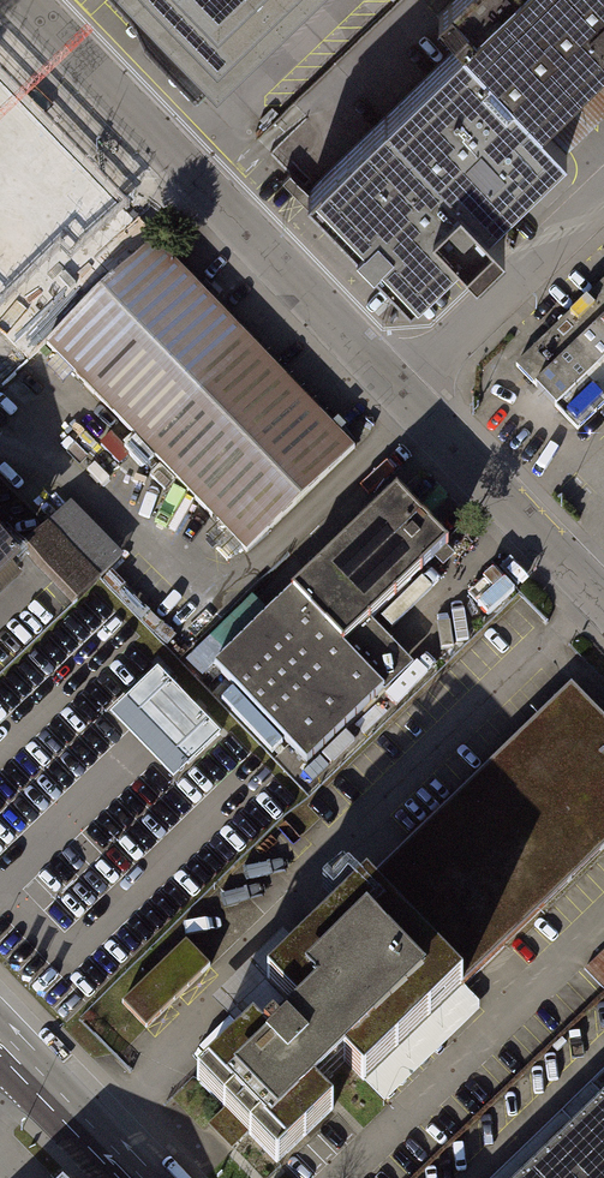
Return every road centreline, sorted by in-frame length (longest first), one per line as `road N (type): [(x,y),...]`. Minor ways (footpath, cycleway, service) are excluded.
road 1 (unclassified): [(20,0),(603,605)]
road 2 (tertiary): [(0,1038),(138,1177)]

